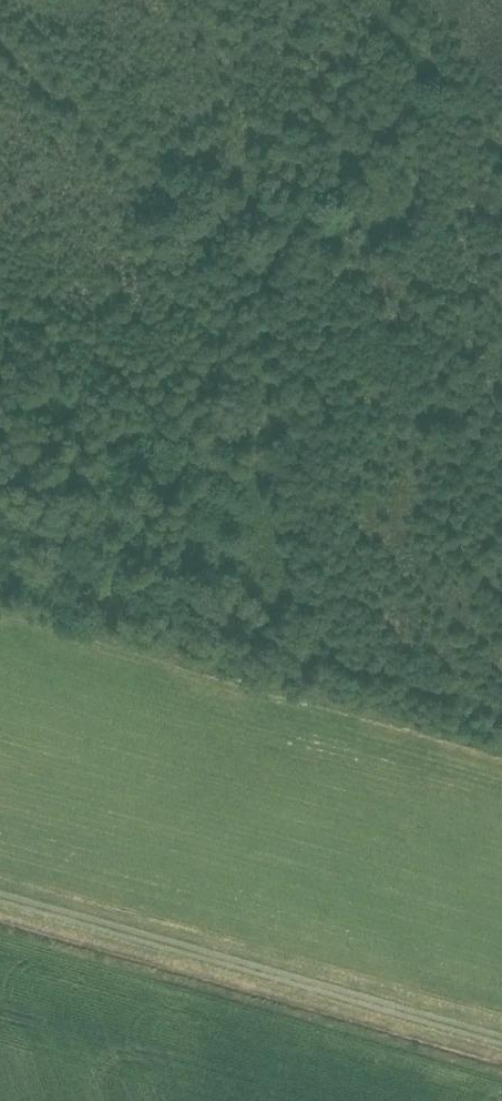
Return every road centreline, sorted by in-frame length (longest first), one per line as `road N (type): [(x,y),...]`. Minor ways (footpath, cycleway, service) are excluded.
road 1 (unclassified): [(501,1039),(0,897)]

